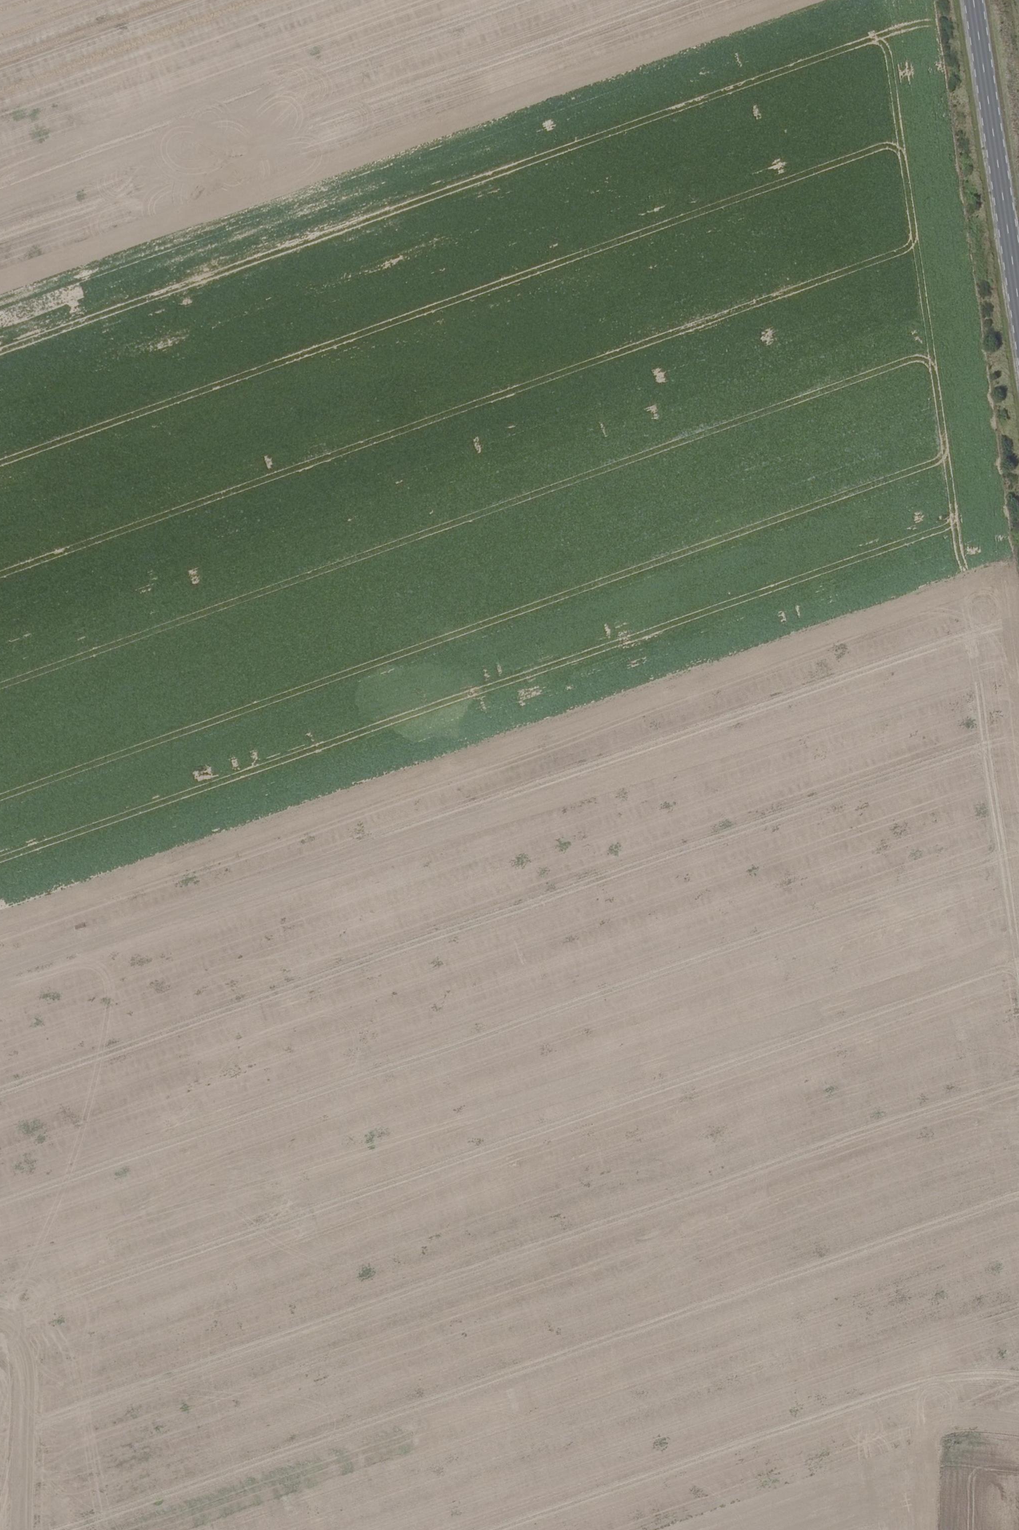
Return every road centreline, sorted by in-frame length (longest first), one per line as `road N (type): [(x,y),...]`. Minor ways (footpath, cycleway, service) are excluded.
road 1 (primary): [(1018,306),(973,0)]

